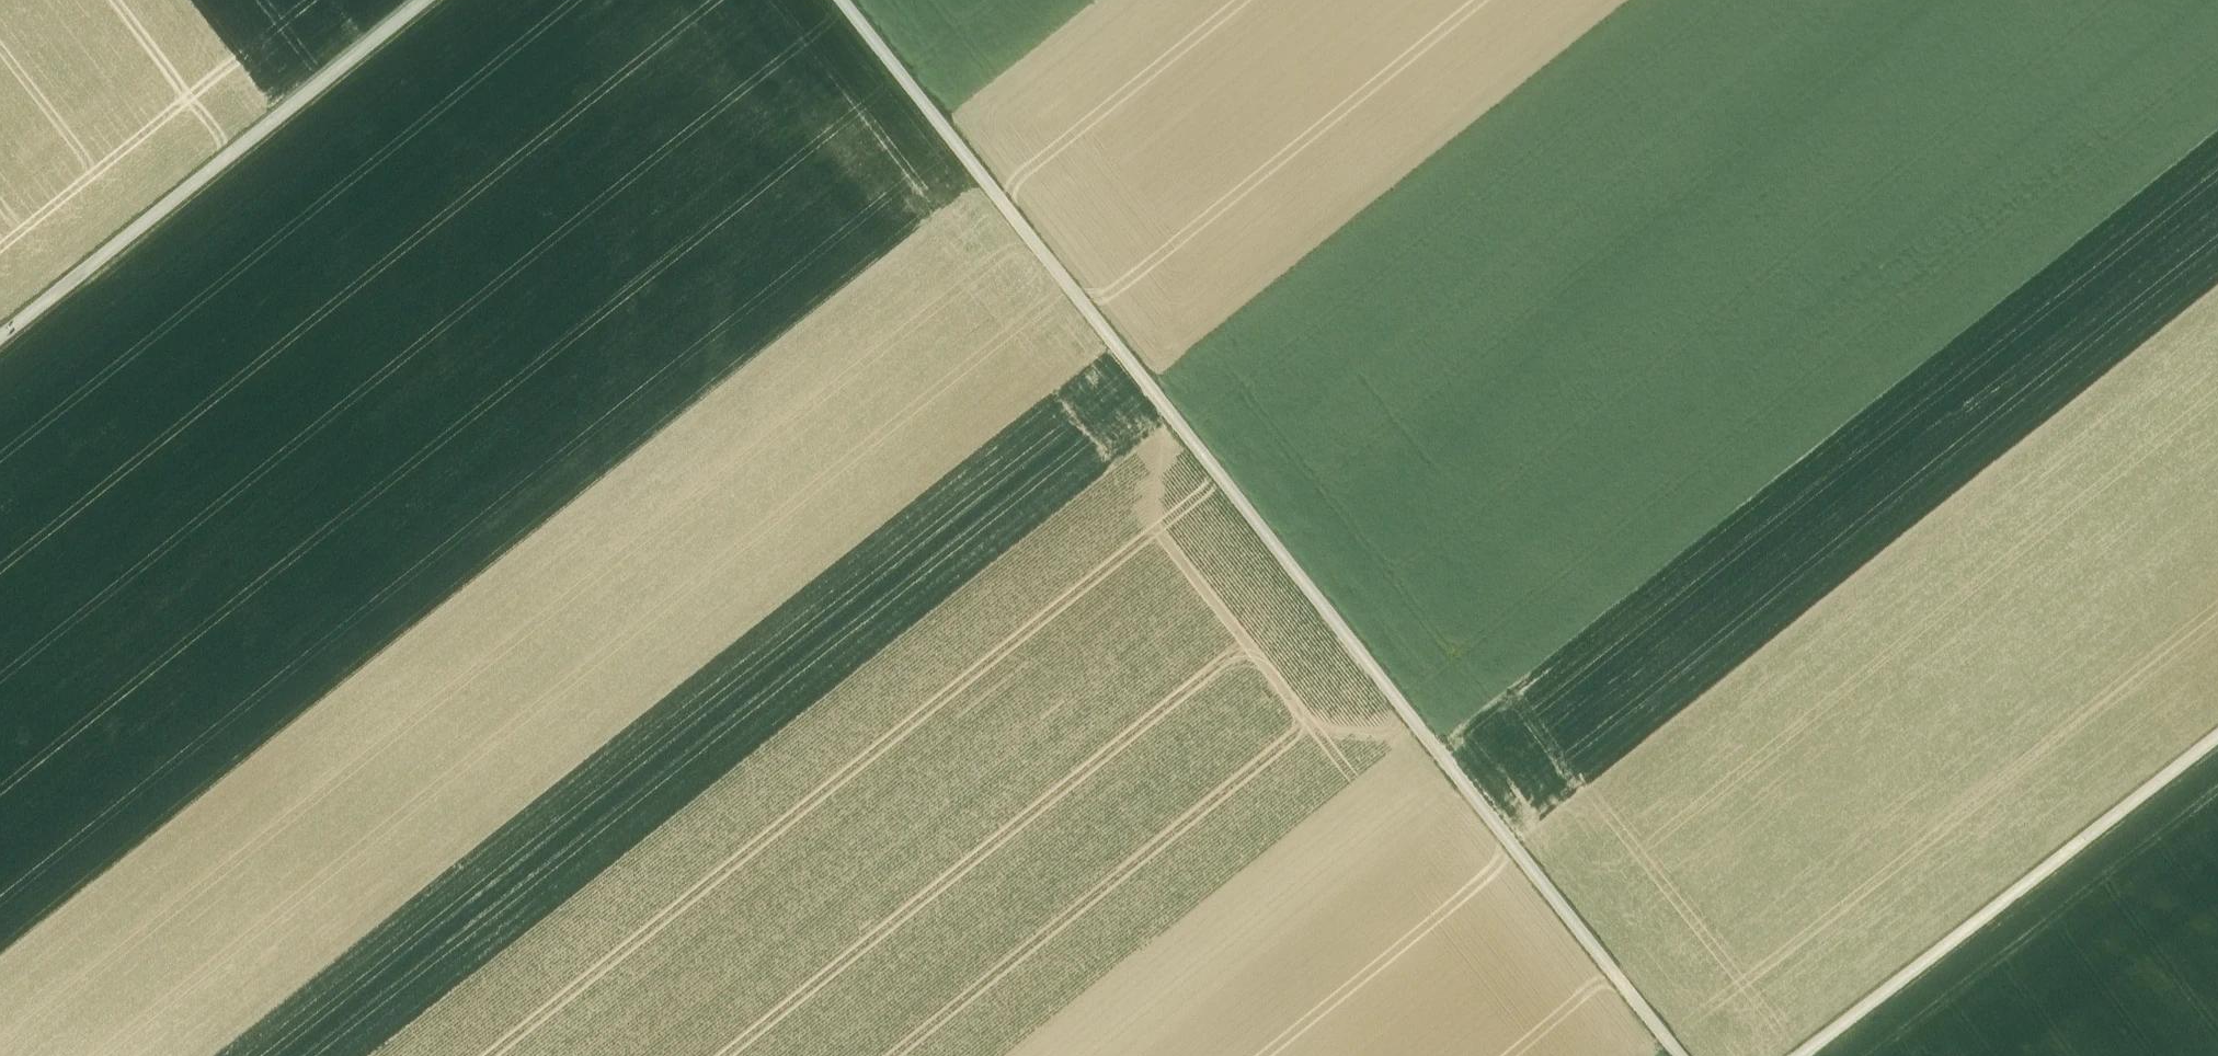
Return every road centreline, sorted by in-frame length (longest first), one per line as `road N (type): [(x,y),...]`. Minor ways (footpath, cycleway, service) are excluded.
road 1 (track): [(1685,1055),(846,0)]
road 2 (track): [(424,0),(0,338)]
road 3 (track): [(1805,1055),(2217,738)]

